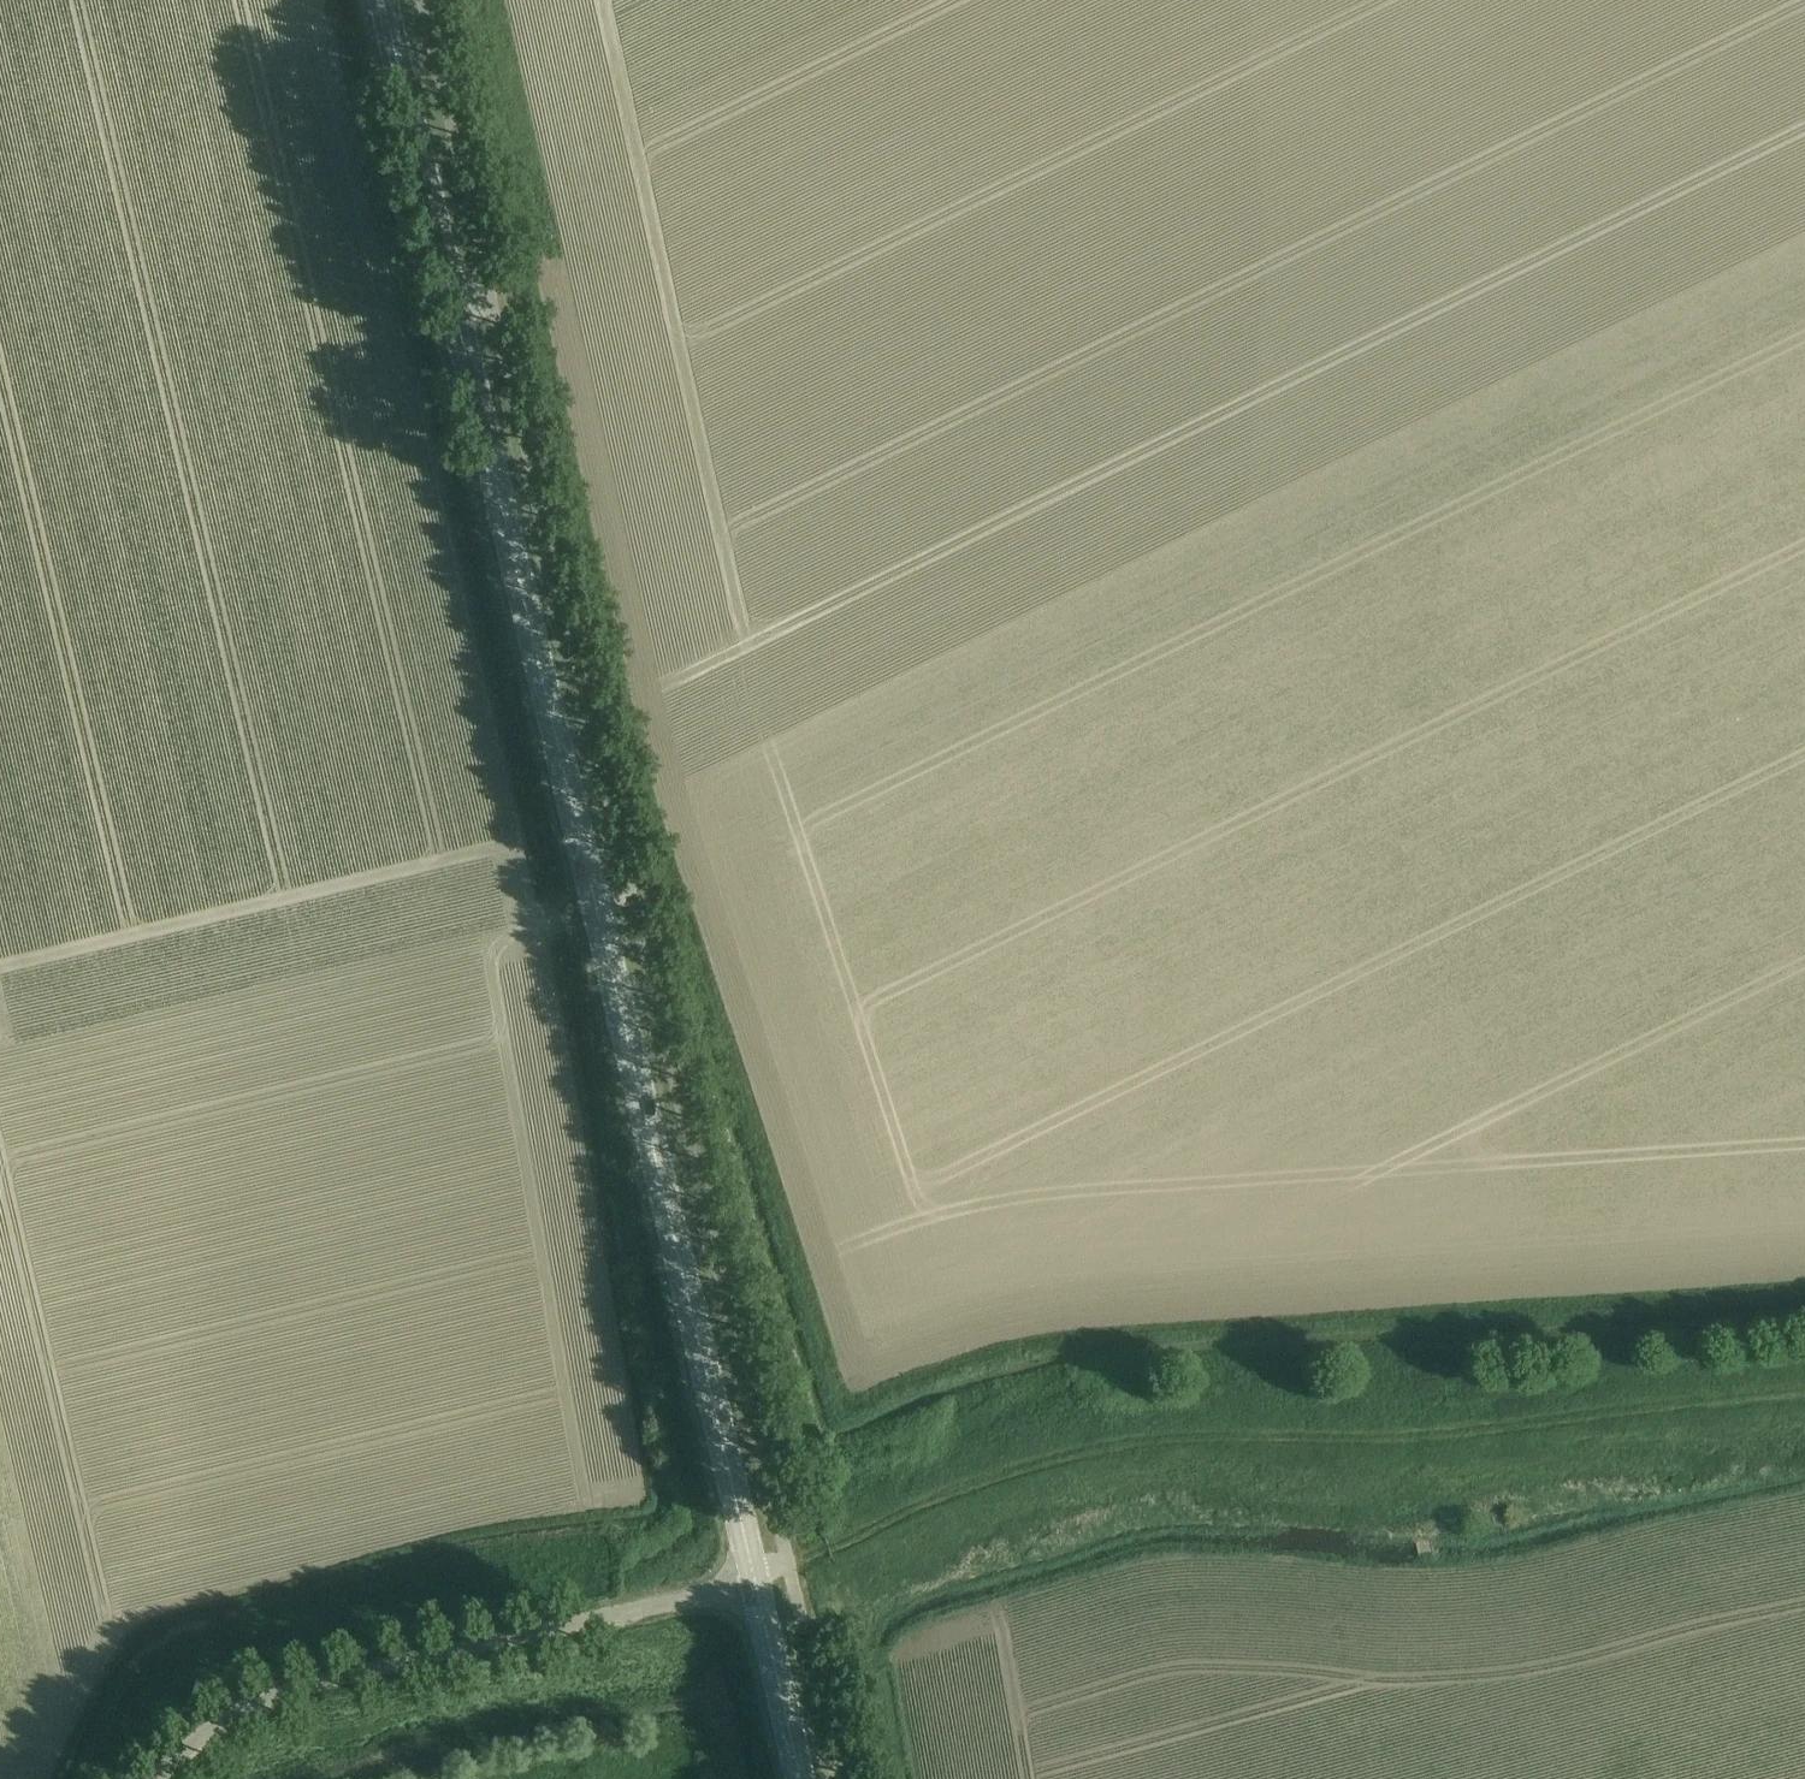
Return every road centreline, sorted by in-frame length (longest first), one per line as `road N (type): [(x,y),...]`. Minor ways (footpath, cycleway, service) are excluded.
road 1 (secondary): [(756,1585),(384,0)]
road 2 (unclassified): [(153,1778),(203,1733),(286,1691),(756,1585)]
road 3 (secondary): [(801,1778),(756,1585)]

